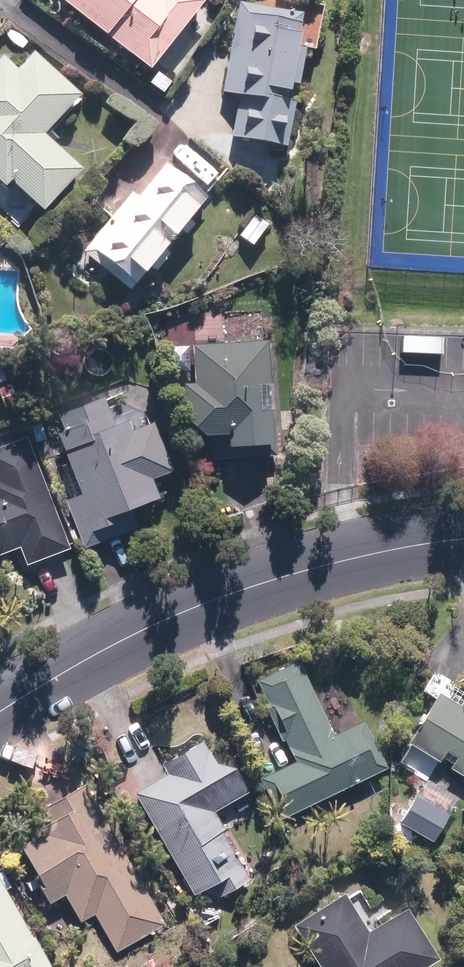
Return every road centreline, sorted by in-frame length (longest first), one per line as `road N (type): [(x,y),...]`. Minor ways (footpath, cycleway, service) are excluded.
road 1 (tertiary): [(0,713),(142,630),(228,594),(342,561),(463,539)]

